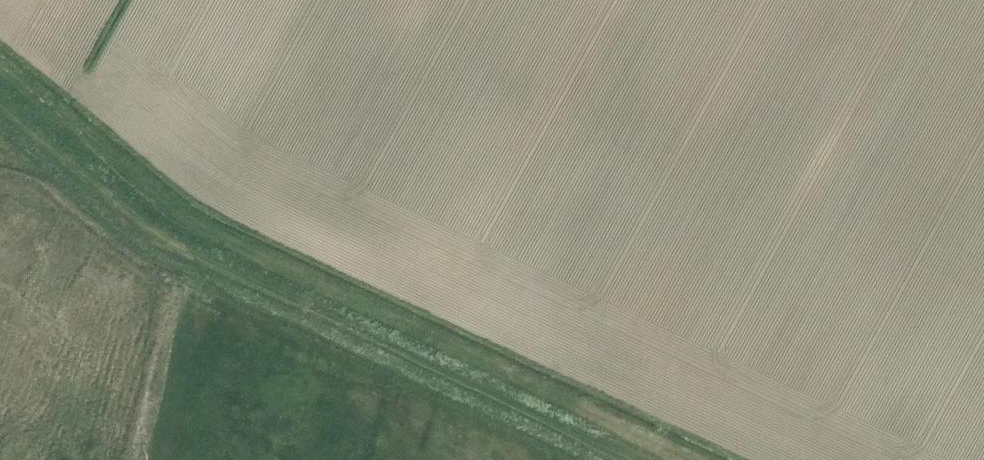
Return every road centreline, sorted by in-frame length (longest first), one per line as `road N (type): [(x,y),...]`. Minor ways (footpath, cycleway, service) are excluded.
road 1 (track): [(0,61),(214,229),(709,459)]

